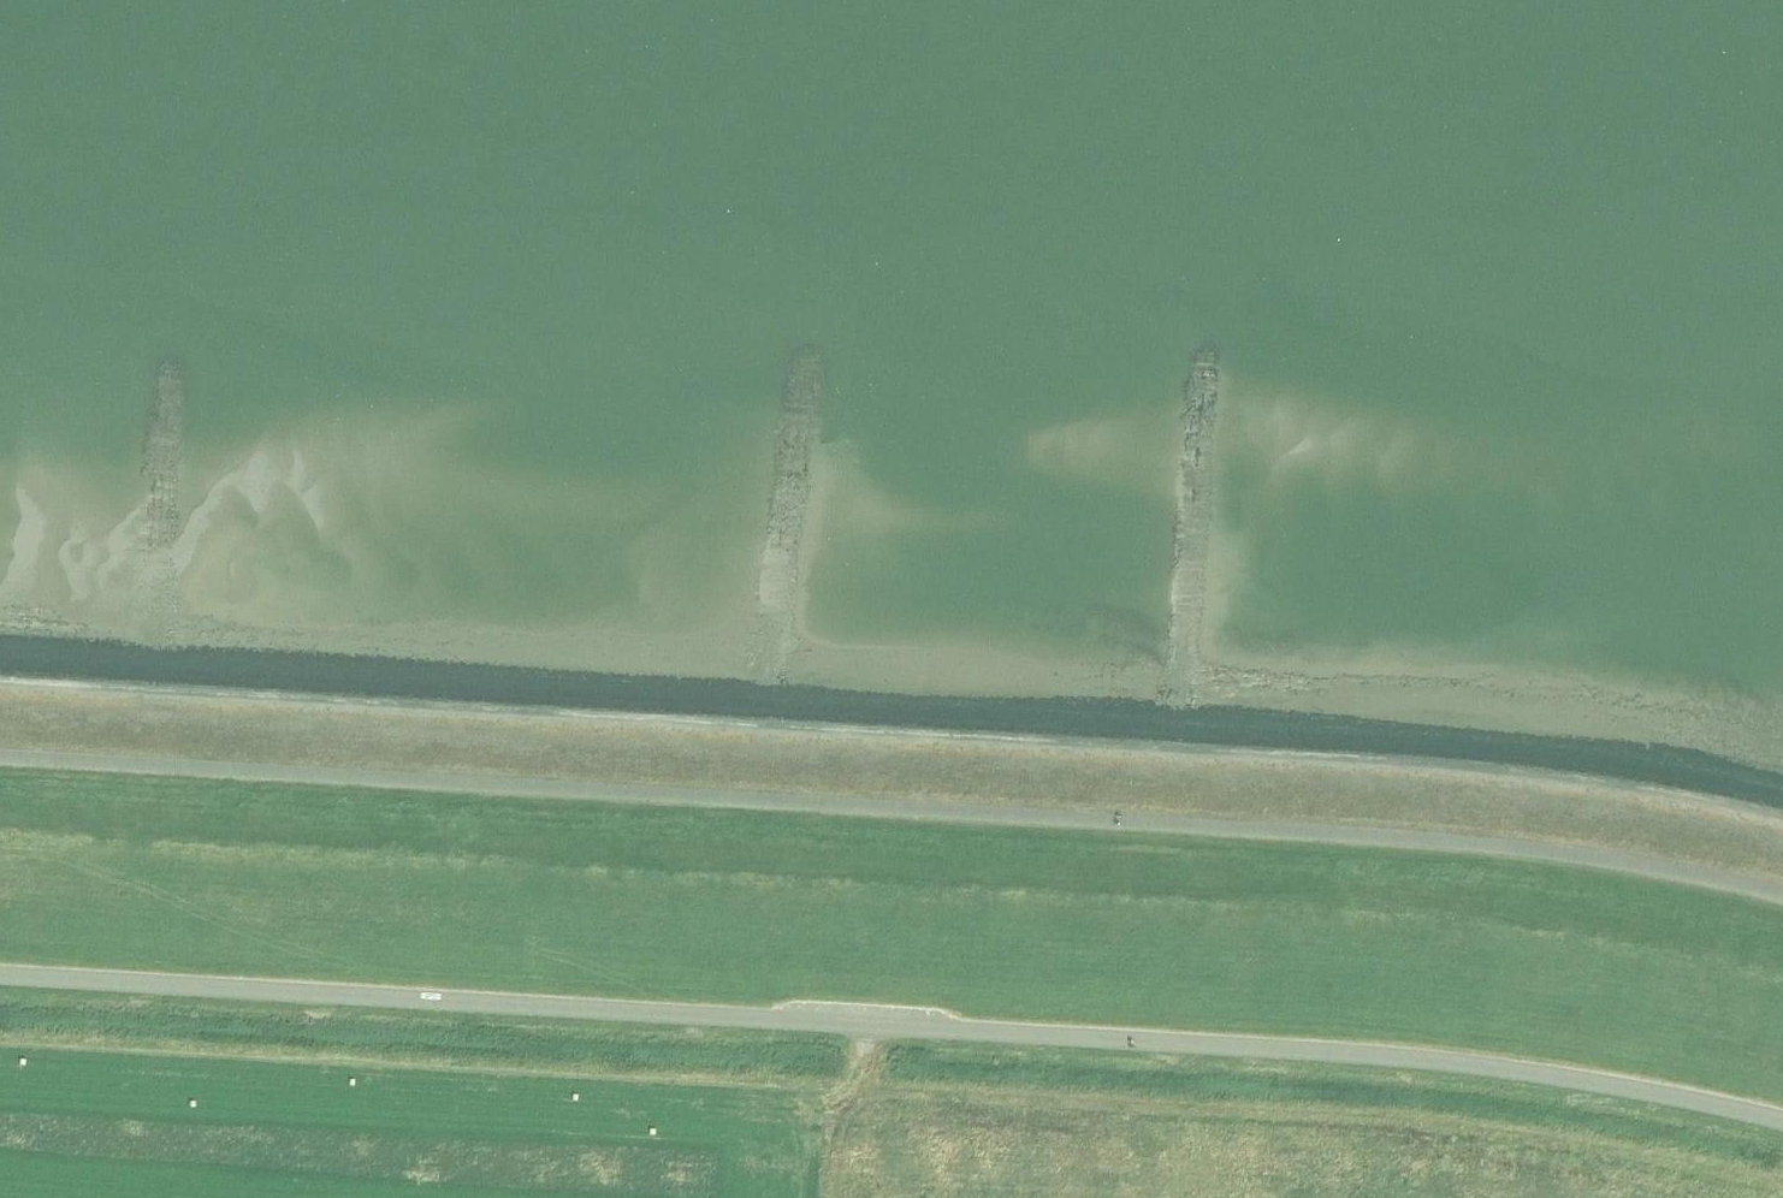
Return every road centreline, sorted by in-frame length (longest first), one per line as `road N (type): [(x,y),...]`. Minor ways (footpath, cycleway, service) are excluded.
road 1 (tertiary): [(0,974),(1370,1058),(1508,1072),(1782,1120)]

